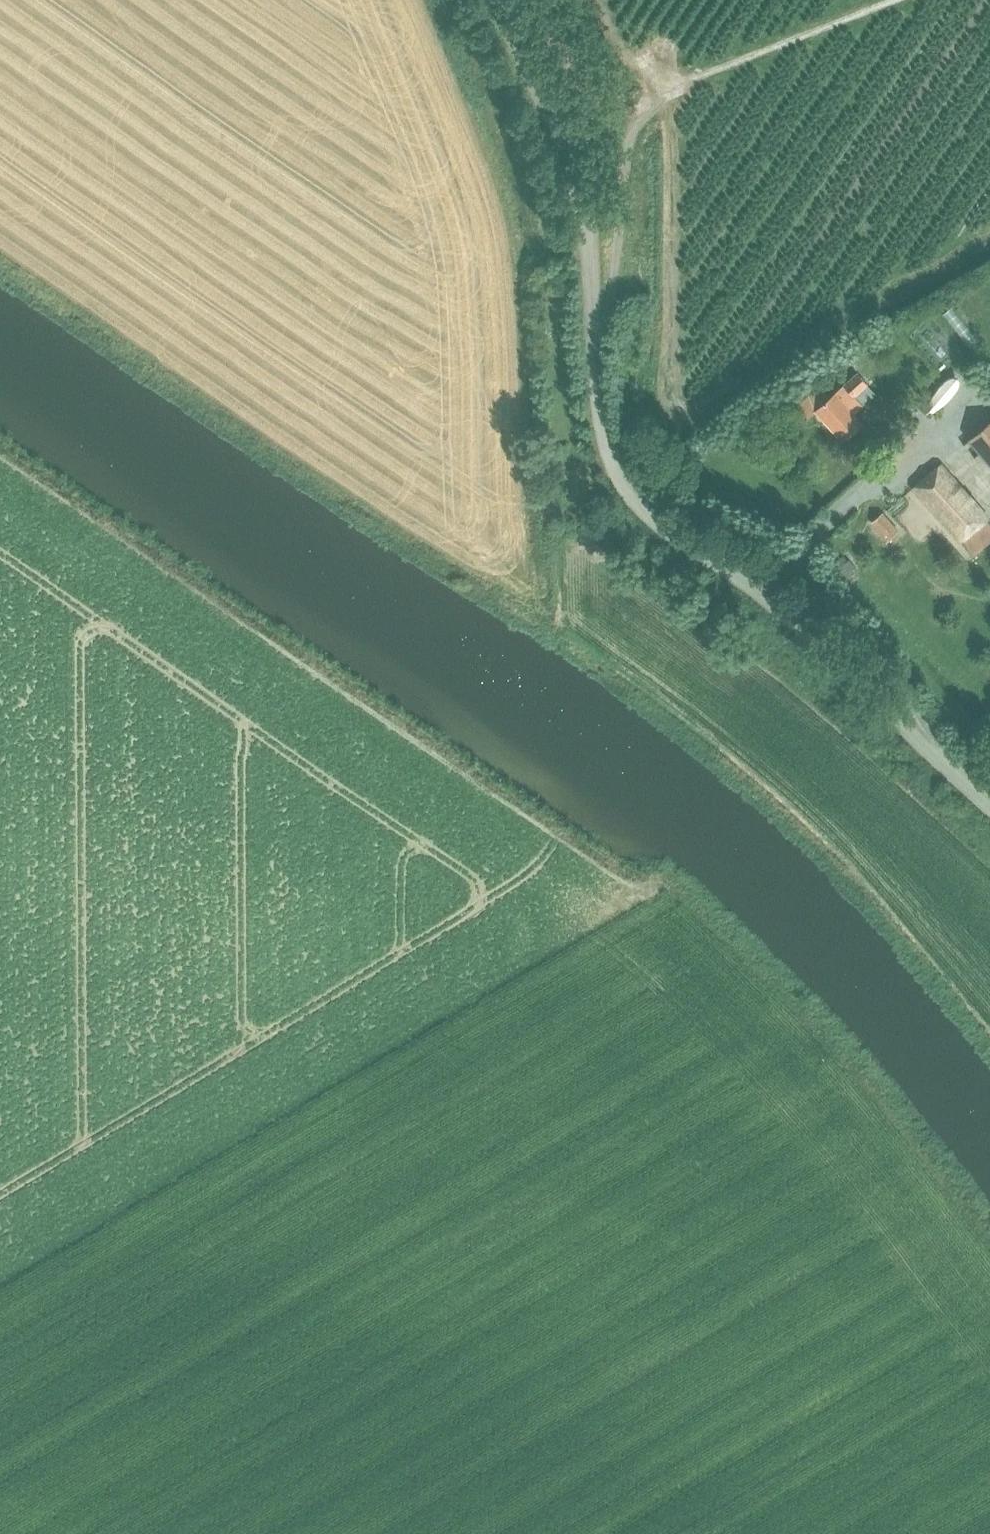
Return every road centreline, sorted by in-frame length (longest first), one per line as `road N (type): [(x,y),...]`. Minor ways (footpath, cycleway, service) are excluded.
road 1 (tertiary): [(989,802),(757,588),(628,491),(604,441),(587,223),(571,164),(501,0)]

